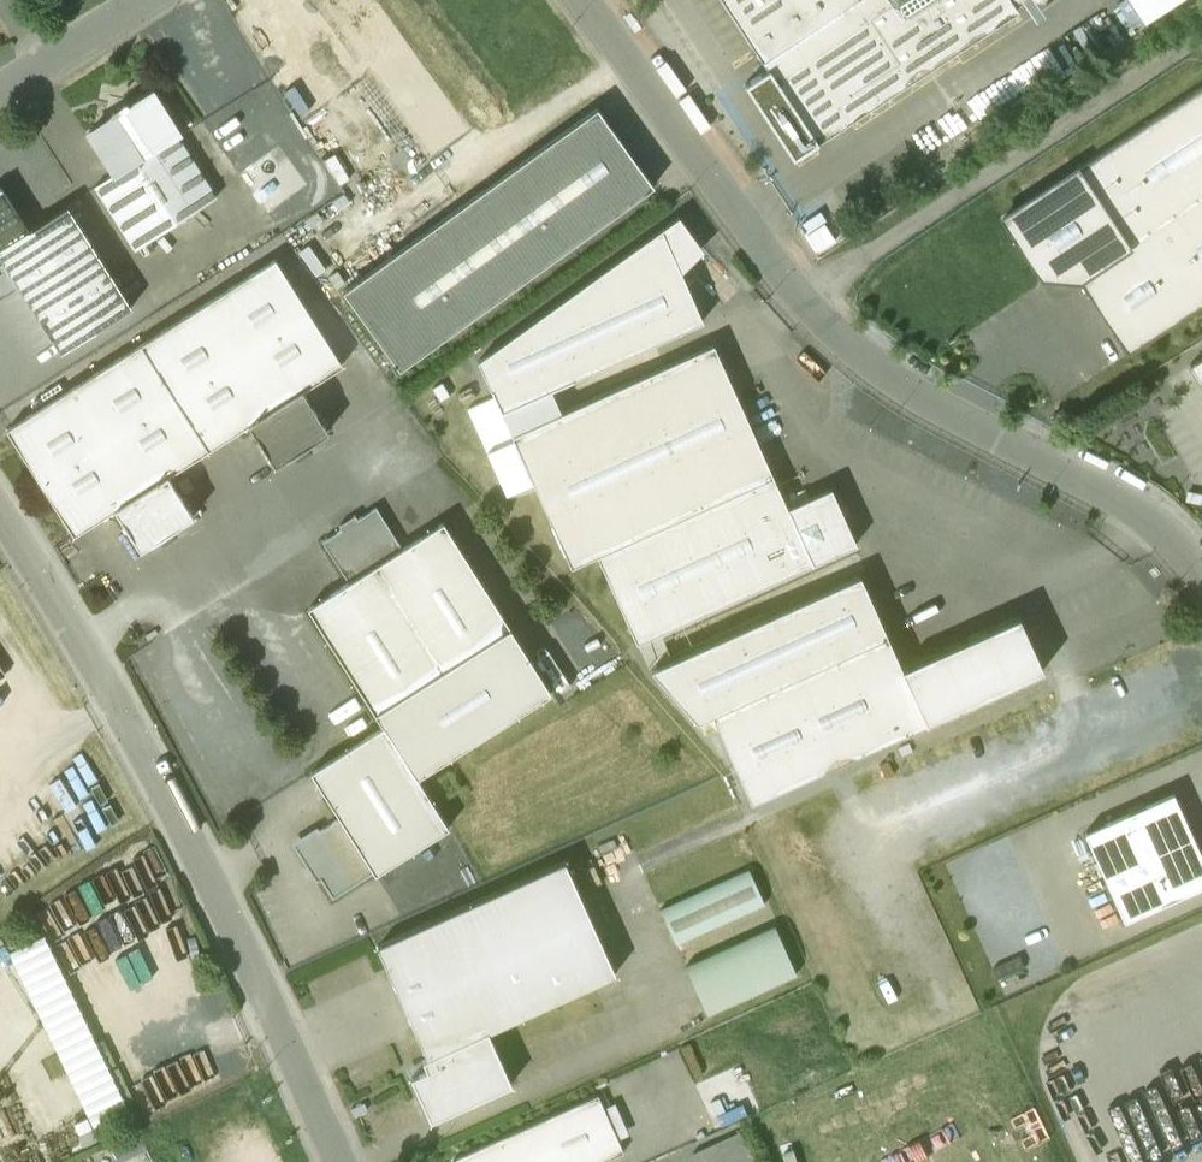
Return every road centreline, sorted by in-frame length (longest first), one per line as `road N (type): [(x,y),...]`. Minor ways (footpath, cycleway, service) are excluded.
road 1 (unclassified): [(1201,579),(1150,521),(893,382),(805,302),(583,0)]
road 2 (unclassified): [(340,1161),(193,839),(109,682),(0,510)]
road 3 (track): [(805,302),(1201,36)]
road 4 (unclassified): [(142,0),(0,89)]

